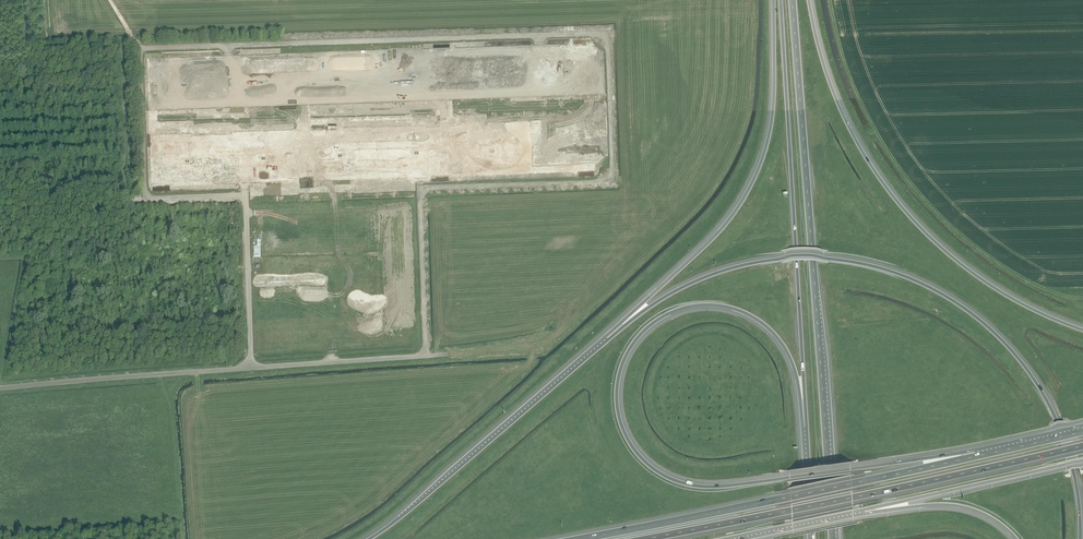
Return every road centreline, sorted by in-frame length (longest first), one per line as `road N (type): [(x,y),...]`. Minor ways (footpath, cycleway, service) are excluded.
road 1 (unclassified): [(251,368),(244,199),(146,197),(142,49),(601,33),(608,44),(607,180),(428,191),(423,198),(425,355)]
road 2 (motorway): [(977,456),(717,487),(679,482),(646,464),(624,433),(617,398),(621,366),(664,316),(704,305),(735,308),(783,346),(807,427)]
road 3 (motorway): [(1080,538),(1069,451),(1038,385),(986,325),(915,280),(829,259),(736,267),(684,286),(607,342)]
road 4 (trunk): [(832,538),(793,0)]
road 5 (motorway): [(1082,329),(965,268),(901,205),(847,121),(809,0)]
road 6 (motorway): [(646,538),(1082,446)]
road 7 (trunk): [(781,0),(807,427)]
road 8 (motorway): [(774,0),(772,113),(756,177),(733,217),(607,342)]
road 9 (motorway): [(977,456),(583,538)]
road 10 (motorway): [(607,342),(370,538)]
road 11 (unclassified): [(0,387),(251,368)]
road 12 (motorway): [(864,511),(1082,460)]
road 13 (unclassified): [(251,368),(425,355)]
road 14 (motorway): [(864,511),(965,507),(1017,538)]
road 15 (motorway): [(732,538),(864,511)]

